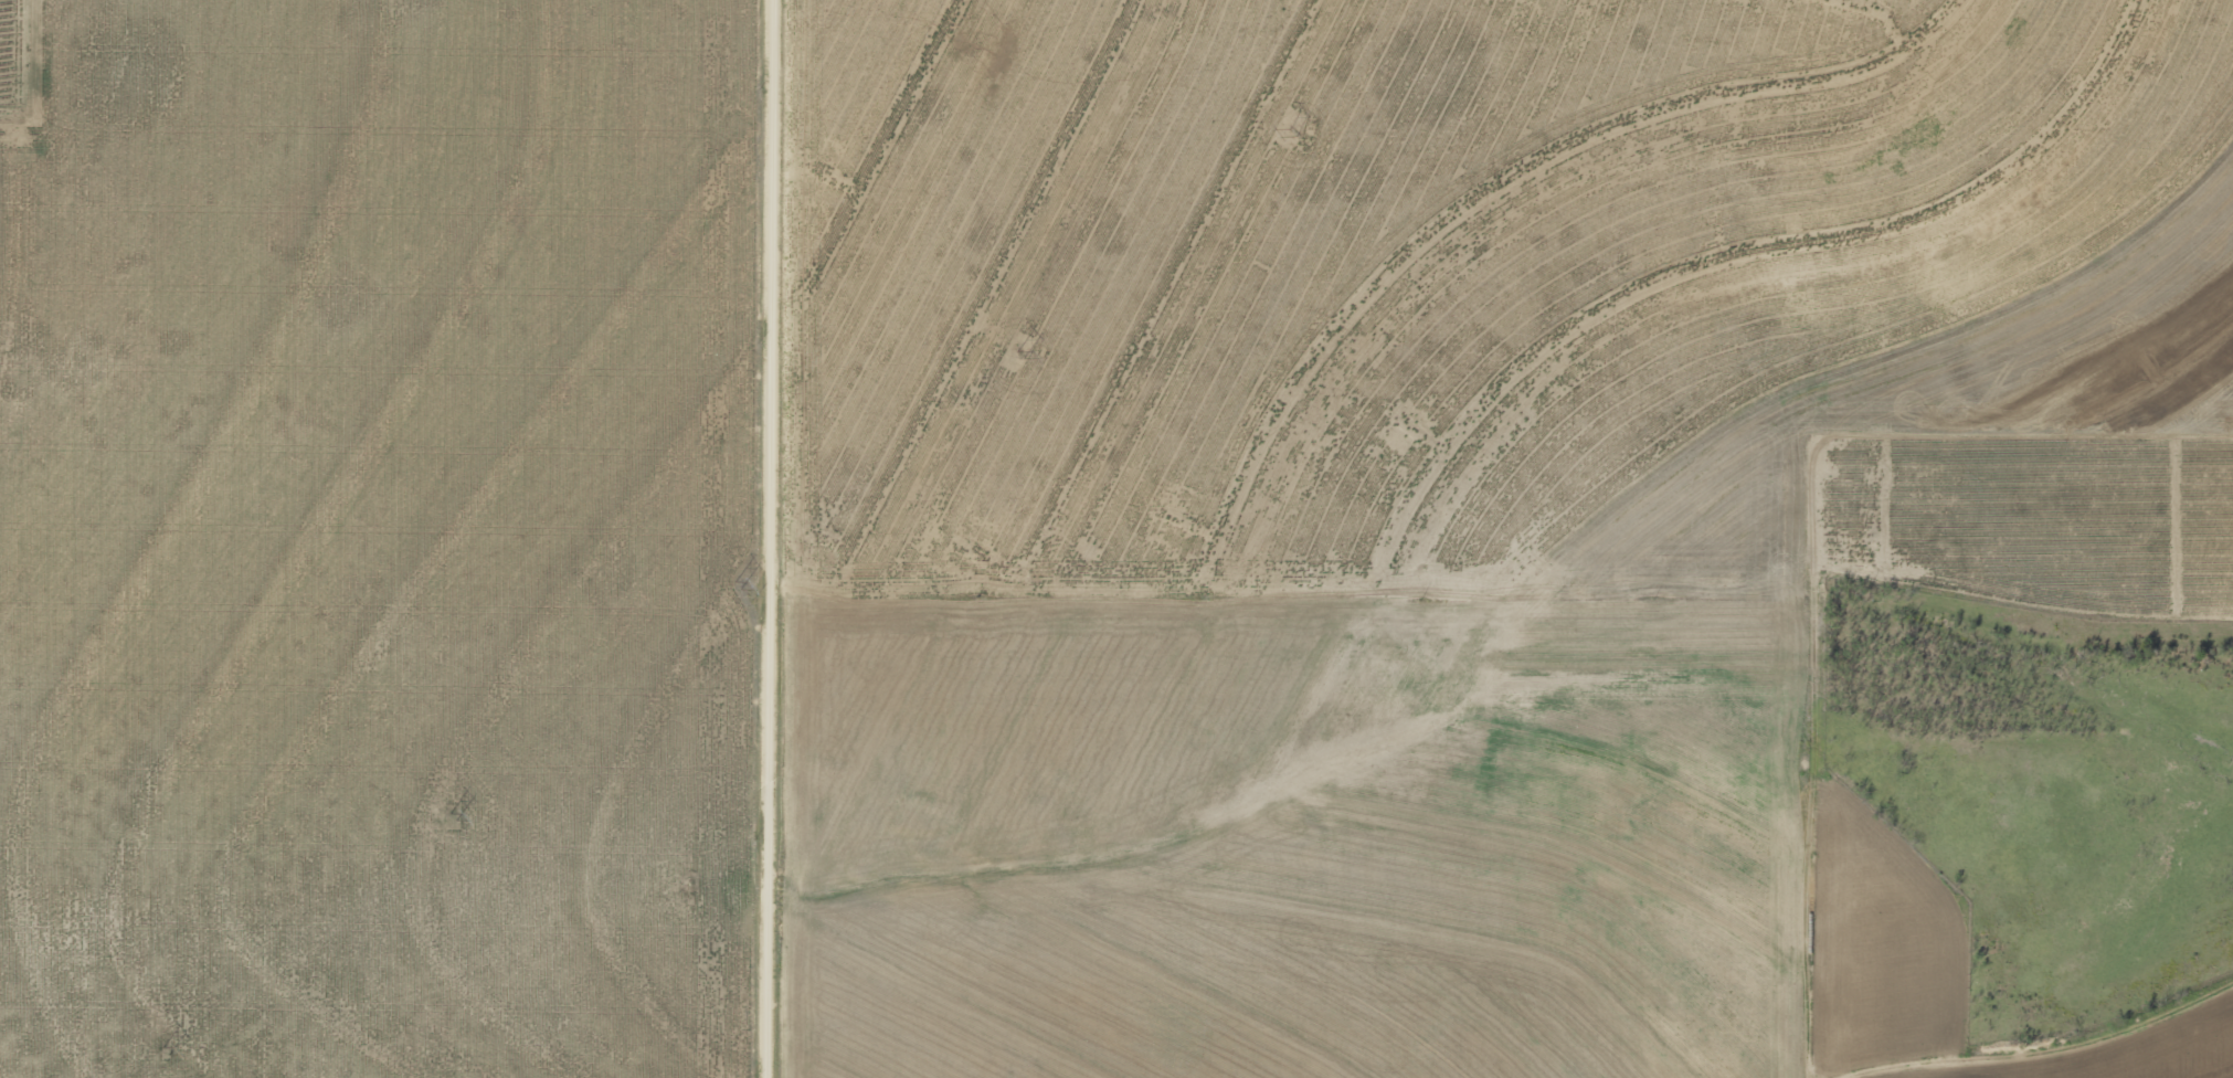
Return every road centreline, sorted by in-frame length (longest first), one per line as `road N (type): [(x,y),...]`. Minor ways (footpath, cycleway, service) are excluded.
road 1 (residential): [(778,1077),(792,0)]
road 2 (residential): [(2232,1012),(2026,1077)]

